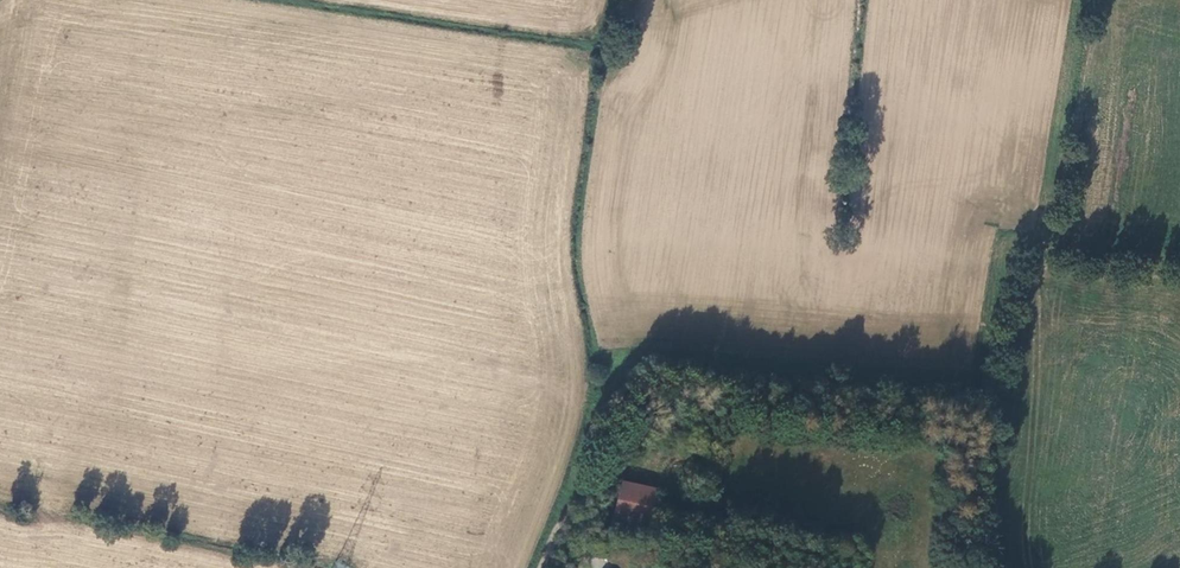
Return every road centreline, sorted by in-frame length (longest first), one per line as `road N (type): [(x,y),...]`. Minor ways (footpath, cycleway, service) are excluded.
road 1 (track): [(675,519),(661,482),(618,473),(566,520),(542,567)]

